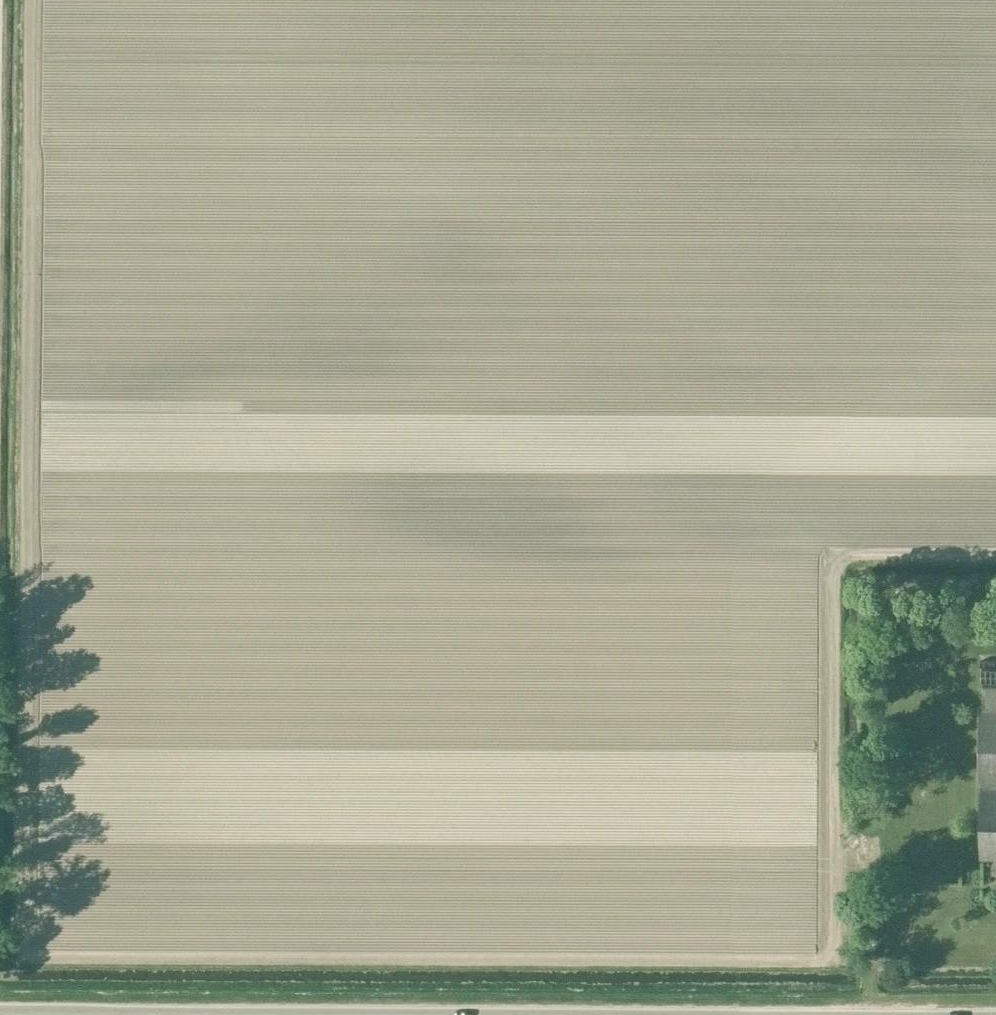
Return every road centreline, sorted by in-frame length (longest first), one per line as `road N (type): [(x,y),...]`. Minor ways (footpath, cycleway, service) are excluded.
road 1 (unclassified): [(403,1014),(0,1013)]

